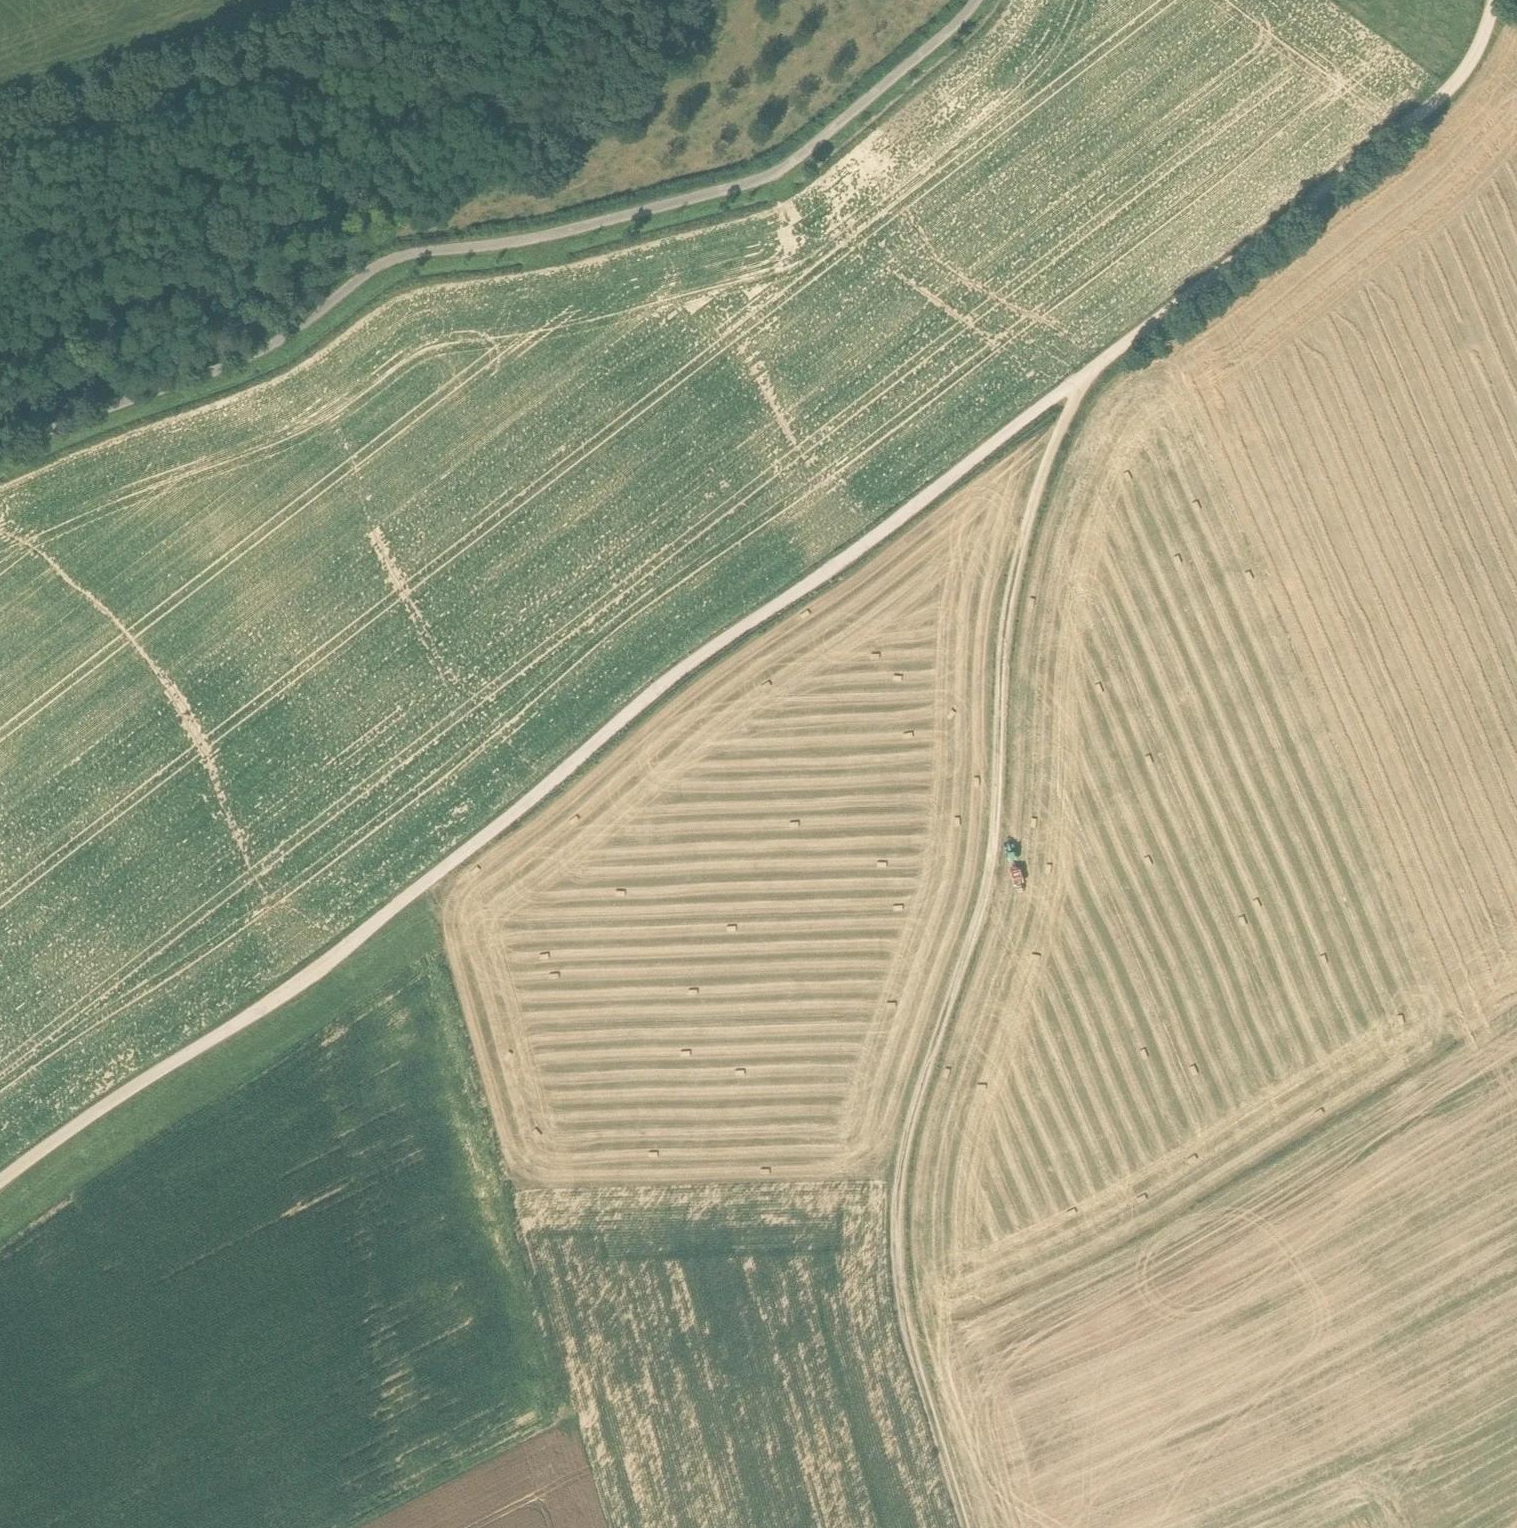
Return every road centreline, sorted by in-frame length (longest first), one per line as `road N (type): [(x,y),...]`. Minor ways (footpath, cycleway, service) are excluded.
road 1 (track): [(1084,380),(843,560),(694,660),(529,803),(322,965),(0,1181)]
road 2 (track): [(964,1527),(901,1304),(899,1198),(922,1082),(985,896),(1011,582),(1045,469),(1084,380)]
road 3 (unclassified): [(0,452),(254,356),(395,257),(542,238),(775,174),(976,0)]
road 4 (track): [(1496,0),(1478,49),(1444,92),(1084,380)]

